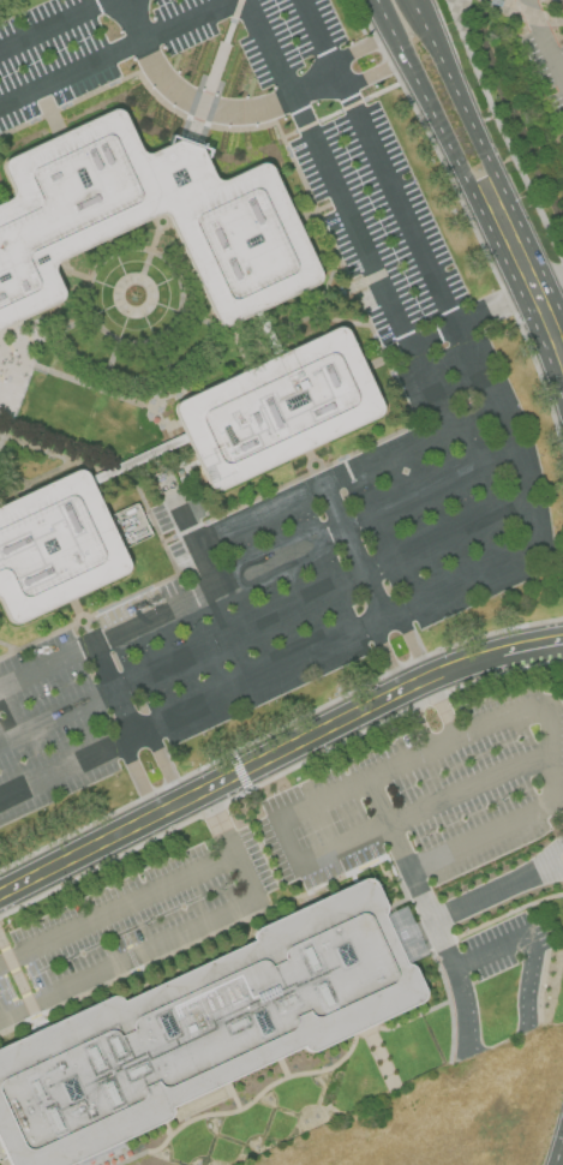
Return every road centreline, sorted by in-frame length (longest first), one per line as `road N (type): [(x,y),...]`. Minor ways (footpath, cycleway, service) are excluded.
road 1 (secondary): [(373,0),(562,406)]
road 2 (residential): [(184,803),(418,685),(562,645)]
road 3 (secondary): [(562,323),(417,10)]
road 4 (residential): [(0,896),(184,803)]

